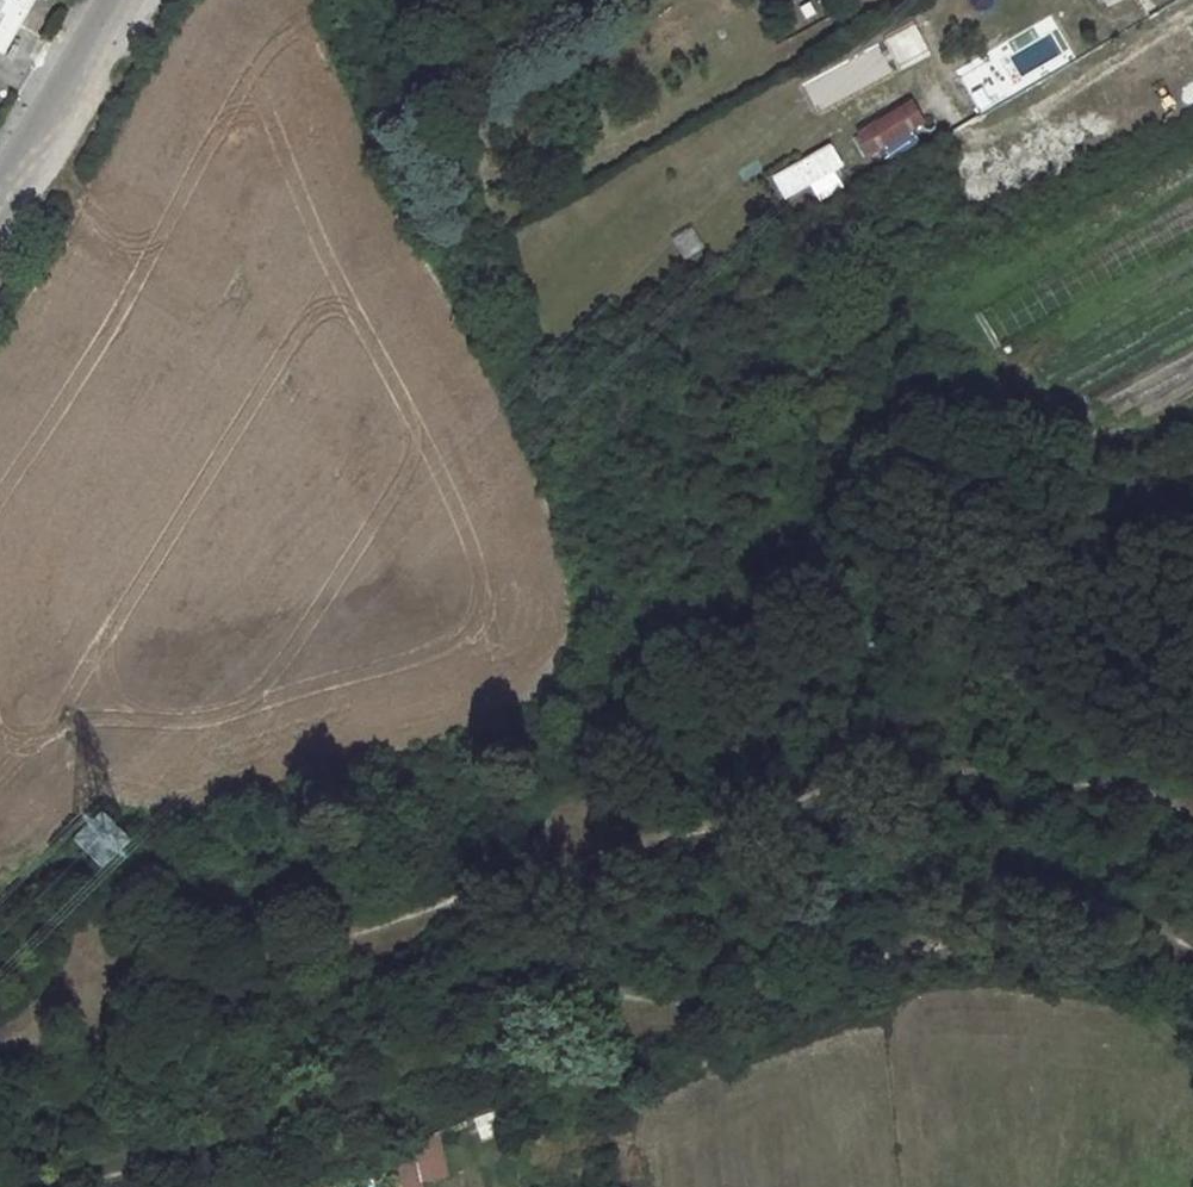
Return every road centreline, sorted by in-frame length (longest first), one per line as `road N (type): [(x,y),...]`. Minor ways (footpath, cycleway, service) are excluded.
road 1 (track): [(0,1064),(430,905),(893,769),(1049,779),(1192,825)]
road 2 (unclassified): [(1192,13),(983,148)]
road 3 (unclassified): [(0,210),(126,0)]

